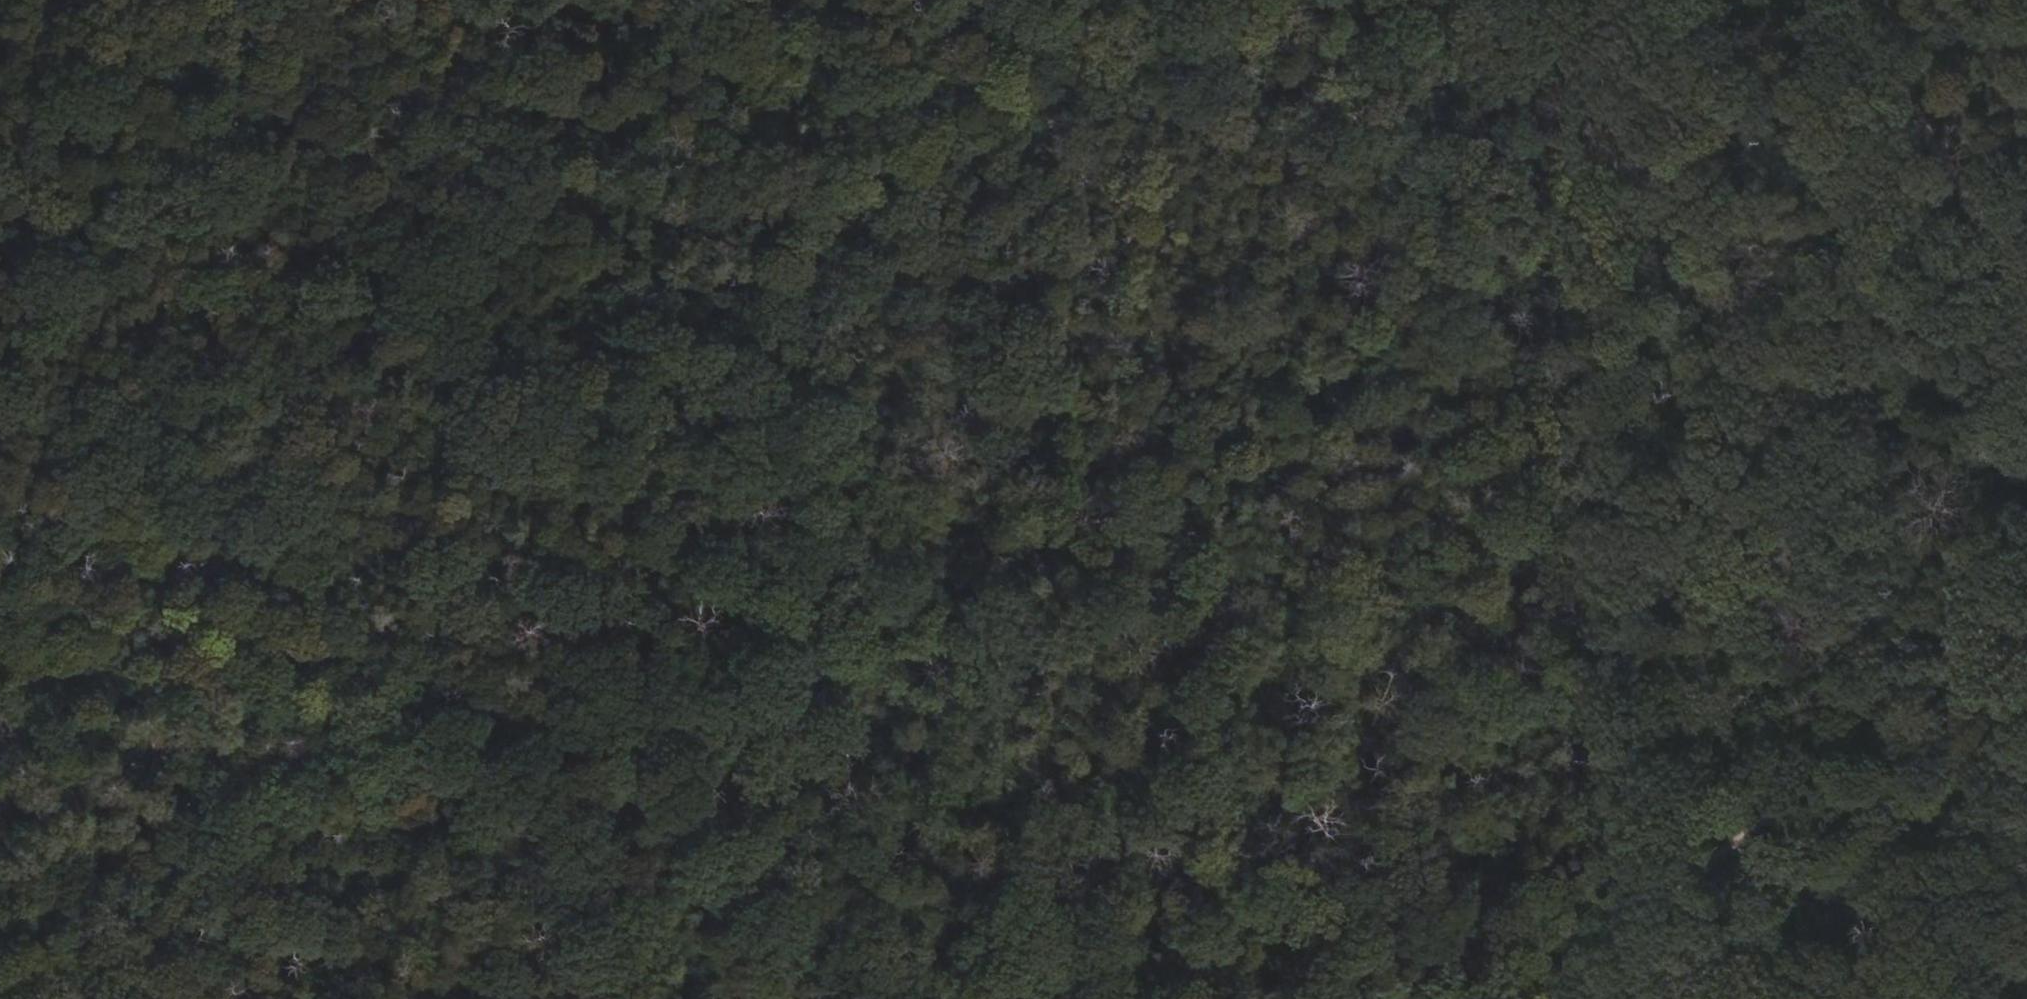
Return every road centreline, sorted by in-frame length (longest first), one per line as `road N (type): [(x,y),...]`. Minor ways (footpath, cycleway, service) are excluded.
road 1 (track): [(970,0),(0,536)]
road 2 (track): [(1552,998),(2026,596)]
road 3 (unclassified): [(1835,0),(2026,312)]

